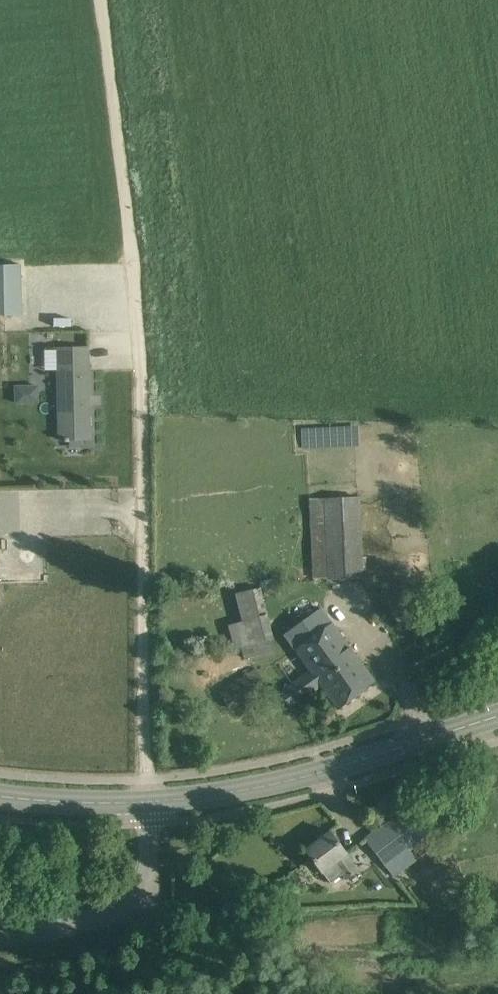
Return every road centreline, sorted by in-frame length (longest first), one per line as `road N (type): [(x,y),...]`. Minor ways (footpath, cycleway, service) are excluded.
road 1 (track): [(100,0),(141,378),(151,780)]
road 2 (secondary): [(150,802),(257,791),(497,720)]
road 3 (unclassified): [(150,802),(151,880),(136,901),(76,928),(0,940)]
road 4 (secondary): [(150,802),(0,799)]

